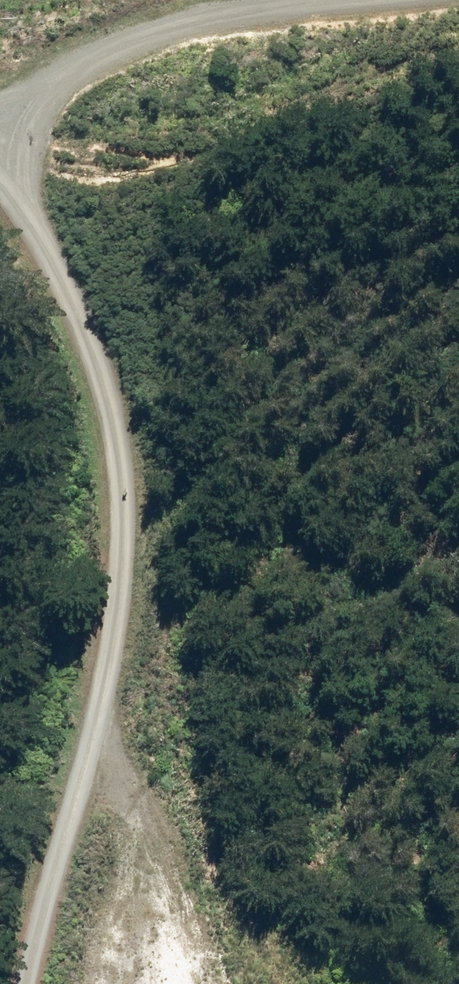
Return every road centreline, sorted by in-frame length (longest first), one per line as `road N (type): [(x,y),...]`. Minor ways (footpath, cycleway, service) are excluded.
road 1 (track): [(28,983),(123,583),(113,407),(54,250),(0,178)]
road 2 (track): [(0,124),(66,76),(200,19),(345,0)]
road 3 (track): [(90,725),(145,840),(167,983)]

